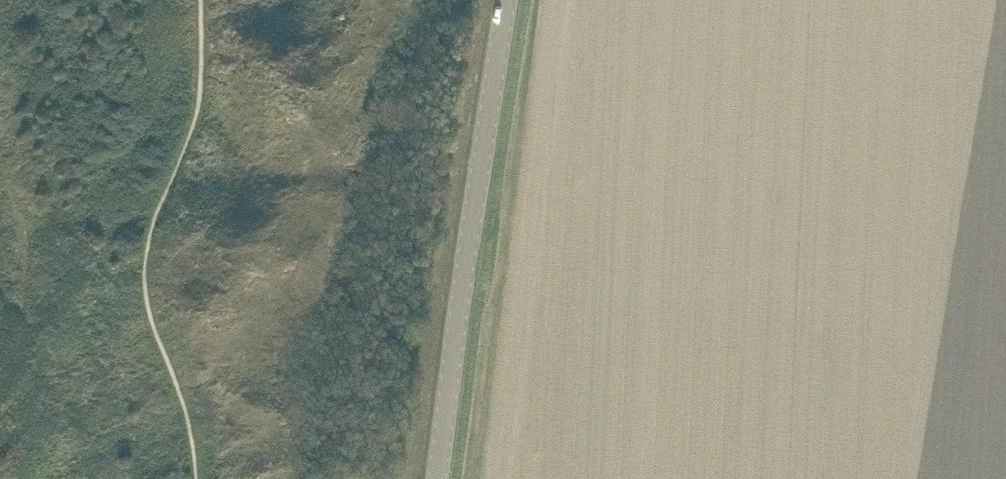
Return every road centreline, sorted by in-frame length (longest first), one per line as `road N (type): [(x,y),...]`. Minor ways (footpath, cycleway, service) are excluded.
road 1 (tertiary): [(441,478),(512,0)]

